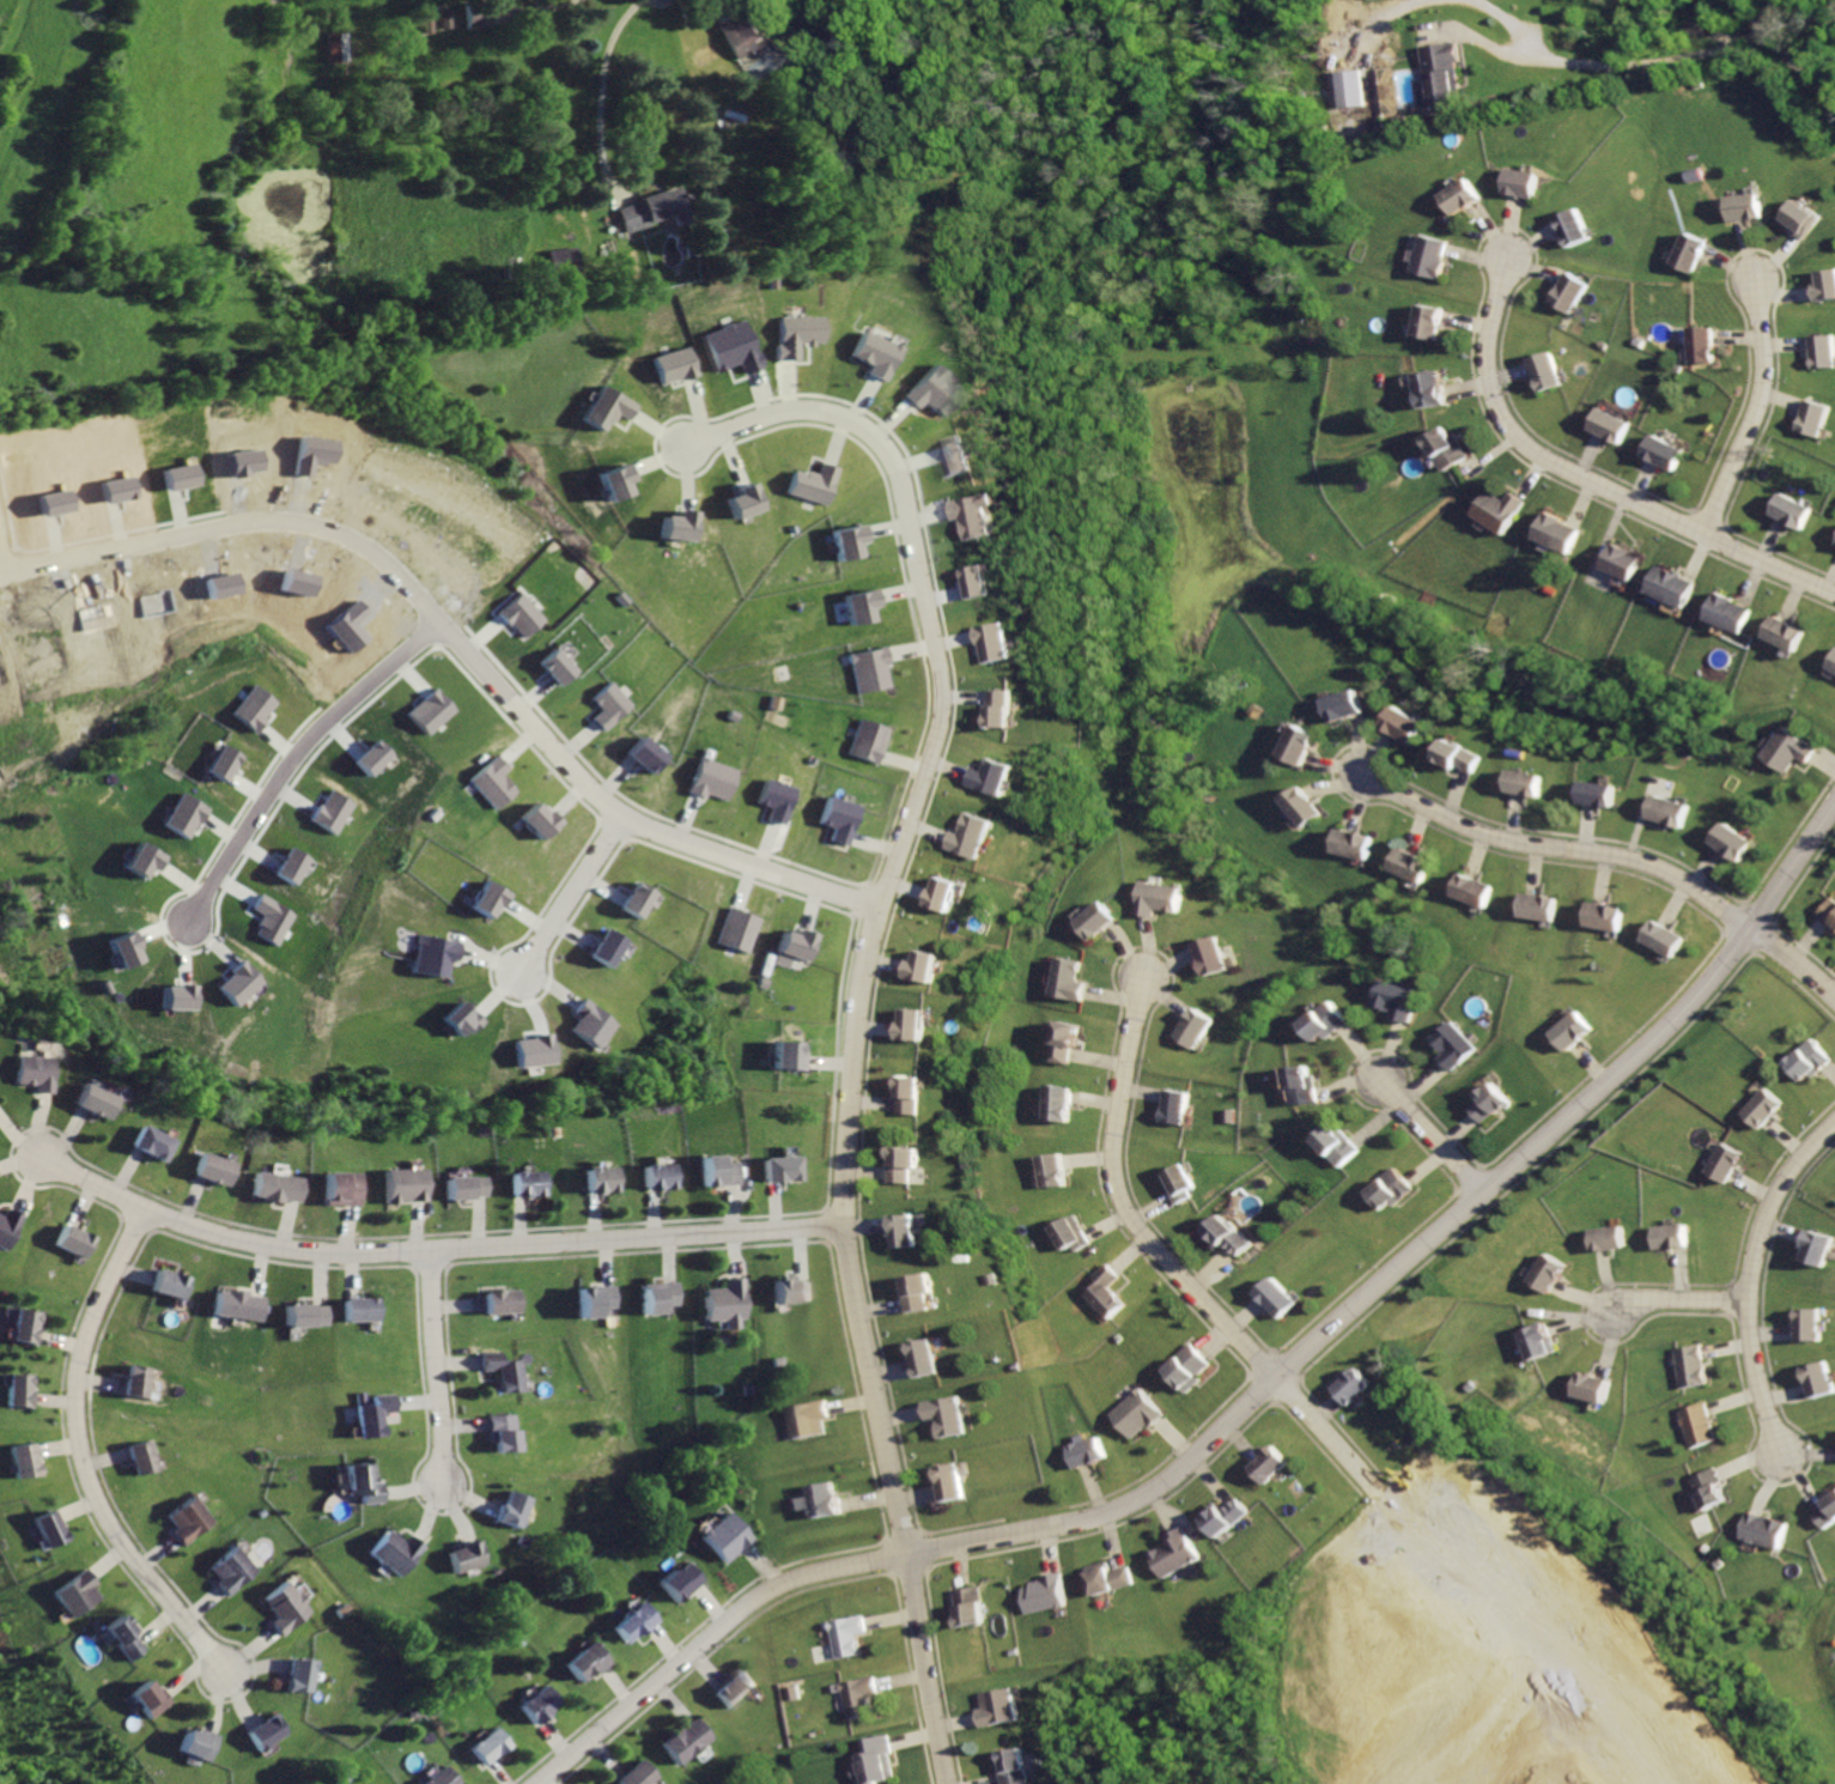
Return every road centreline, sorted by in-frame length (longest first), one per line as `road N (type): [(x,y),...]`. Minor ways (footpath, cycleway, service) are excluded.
road 1 (residential): [(946,1783),(846,1226),(858,975),(937,727),(943,678),(897,473),(876,437),(841,413),(800,406),(685,445)]
road 2 (residential): [(905,1561),(1093,1530),(1160,1489),(1643,1051),(1713,977),(1834,803)]
road 3 (residential): [(0,573),(265,518),(334,532),(393,569),(587,781),(628,814),(879,905)]
road 4 (residential): [(846,1226),(321,1254),(171,1220),(42,1163)]
road 5 (residential): [(1375,1492),(1134,1221),(1120,1194),(1114,1157),(1153,987)]
road 6 (residential): [(1834,592),(1543,461),(1515,436),(1491,399),(1485,371),(1509,259)]
road 7 (residential): [(147,1210),(87,1342),(80,1385),(87,1474),(134,1568),(217,1668)]
road 8 (residential): [(905,1561),(770,1589),(540,1783)]
road 9 (residential): [(1363,771),(1490,837),(1649,866),(1745,927)]
road 10 (residential): [(196,921),(308,740),(438,624)]
road 11 (residential): [(1834,1118),(1782,1177),(1751,1256),(1751,1365),(1778,1455)]
road 12 (residential): [(1706,535),(1758,417),(1766,283)]
road 13 (residential): [(431,1252),(439,1481)]
road 14 (residential): [(527,970),(628,814)]
road 15 (residential): [(1834,118),(1735,0)]
road 16 (residential): [(1487,1194),(1390,1080)]
road 17 (residential): [(1745,1303),(1653,1301),(1611,1318)]

